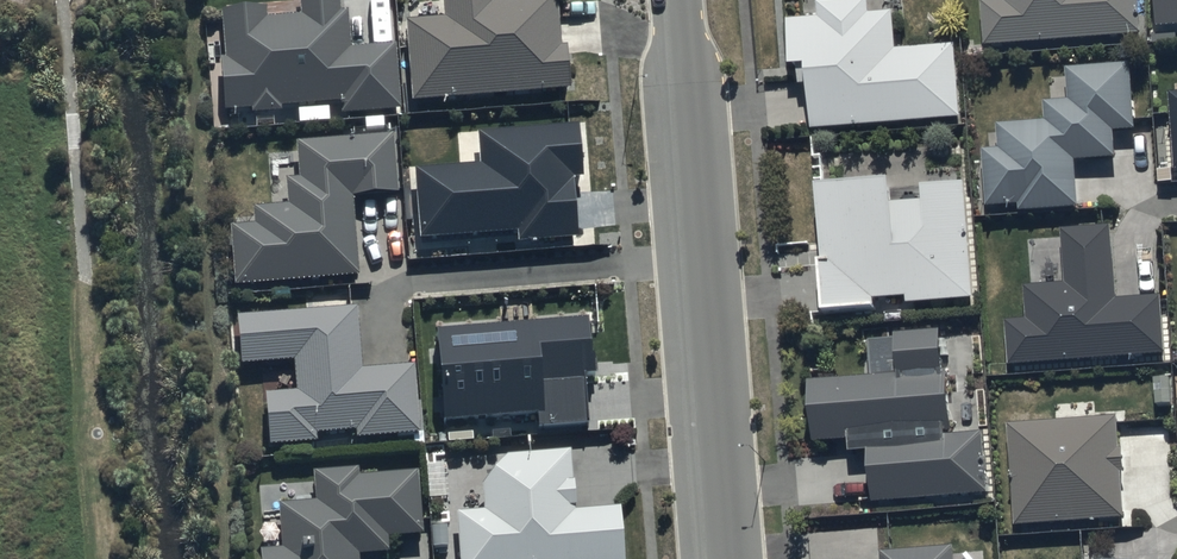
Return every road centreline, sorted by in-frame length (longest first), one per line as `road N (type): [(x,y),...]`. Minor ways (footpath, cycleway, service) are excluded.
road 1 (tertiary): [(720,558),(674,0)]

